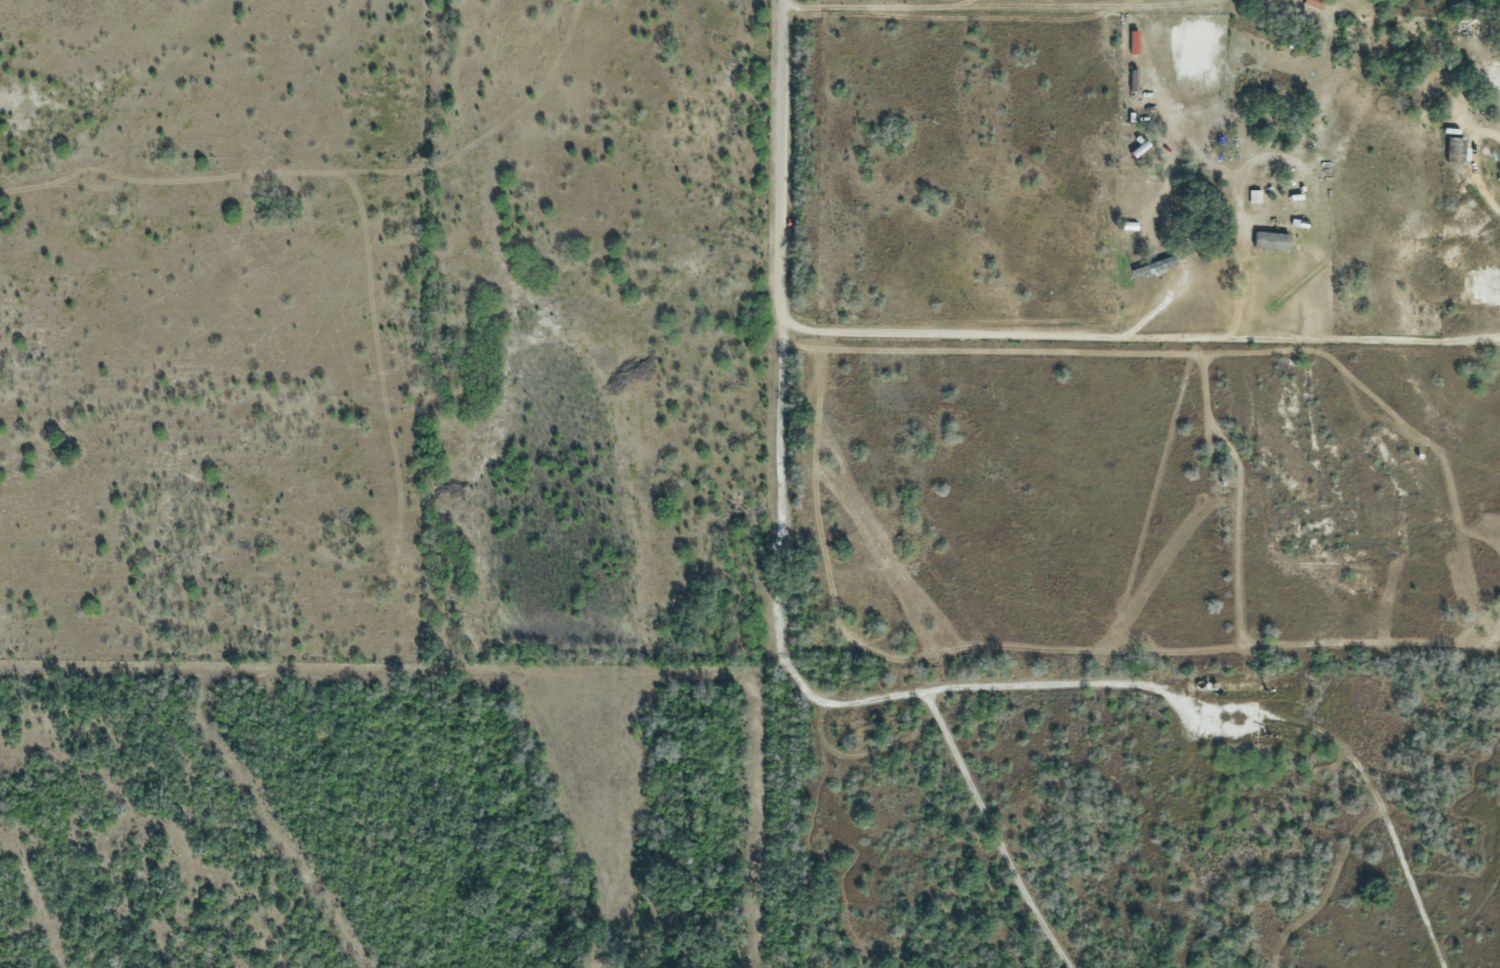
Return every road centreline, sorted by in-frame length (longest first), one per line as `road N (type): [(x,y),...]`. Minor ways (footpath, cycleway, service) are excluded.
road 1 (track): [(775,321),(774,649),(795,688),(821,707),(1063,690),(1169,690),(1195,705)]
road 2 (track): [(775,321),(1165,339),(1499,342)]
road 3 (residential): [(778,0),(775,321)]

